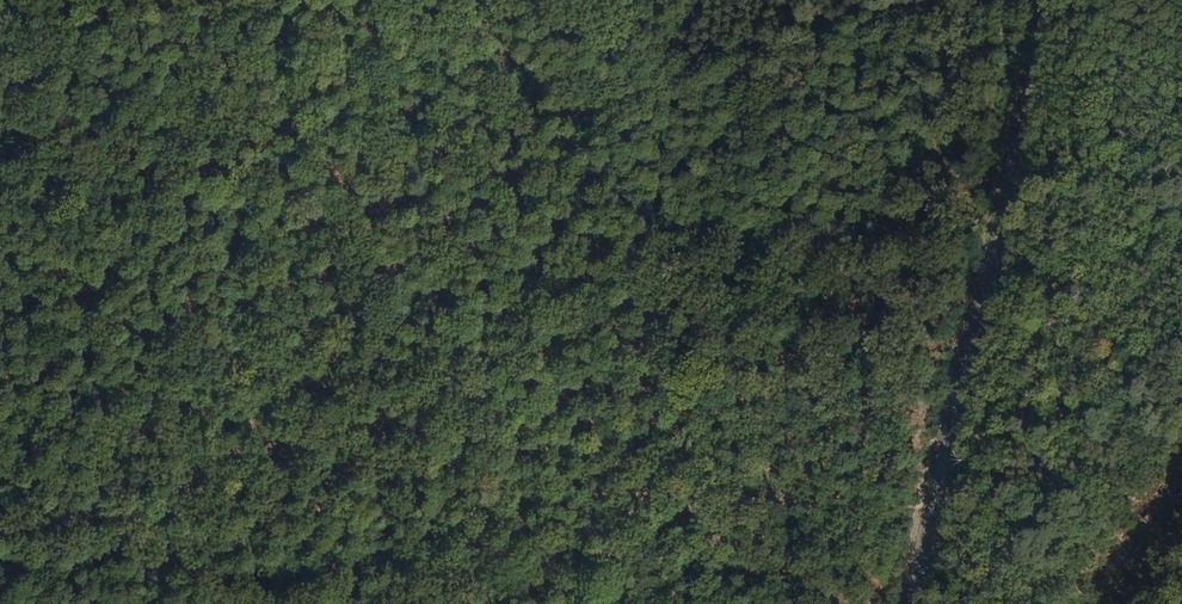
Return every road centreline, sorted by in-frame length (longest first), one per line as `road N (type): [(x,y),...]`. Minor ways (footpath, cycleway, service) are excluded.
road 1 (secondary): [(898,603),(1040,0)]

